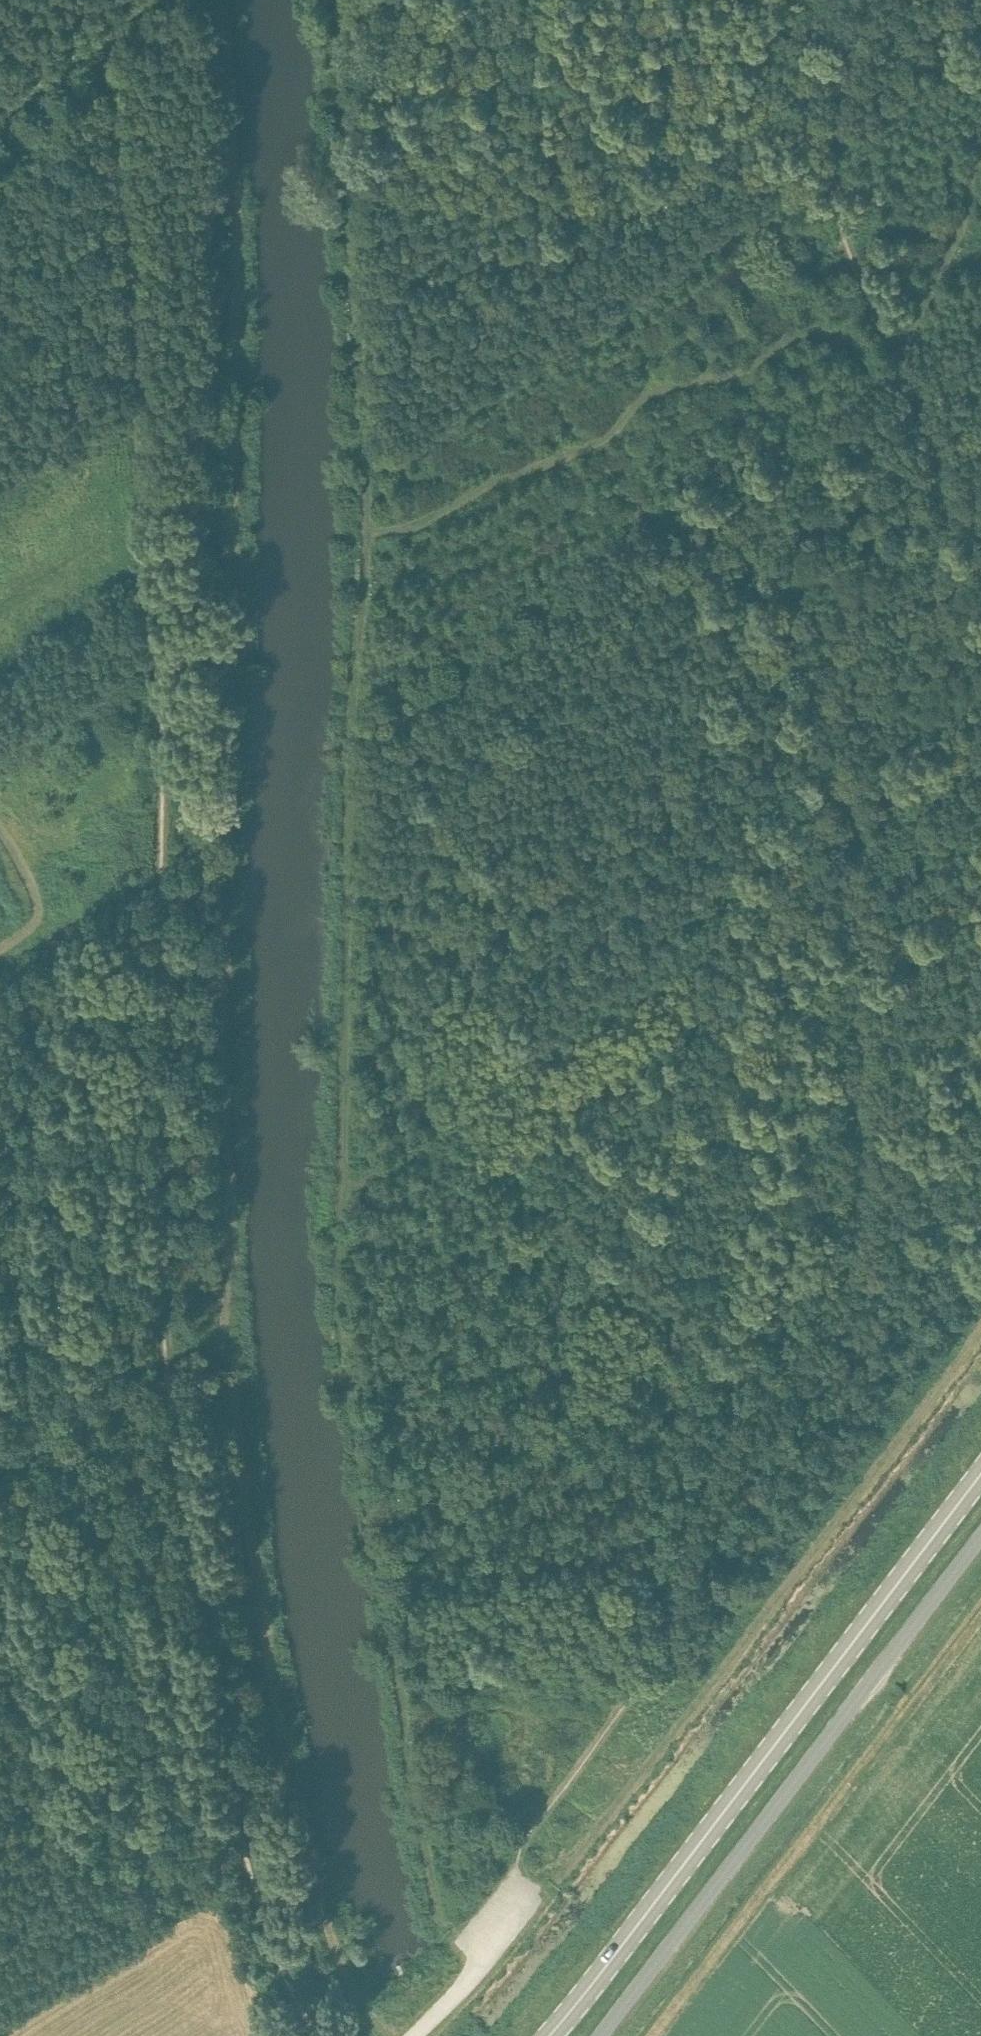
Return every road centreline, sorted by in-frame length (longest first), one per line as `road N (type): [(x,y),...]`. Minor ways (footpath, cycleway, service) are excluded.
road 1 (secondary): [(551,2035),(980,1478)]
road 2 (unclassified): [(600,2035),(980,1538)]
road 3 (track): [(0,1460),(167,1361)]

